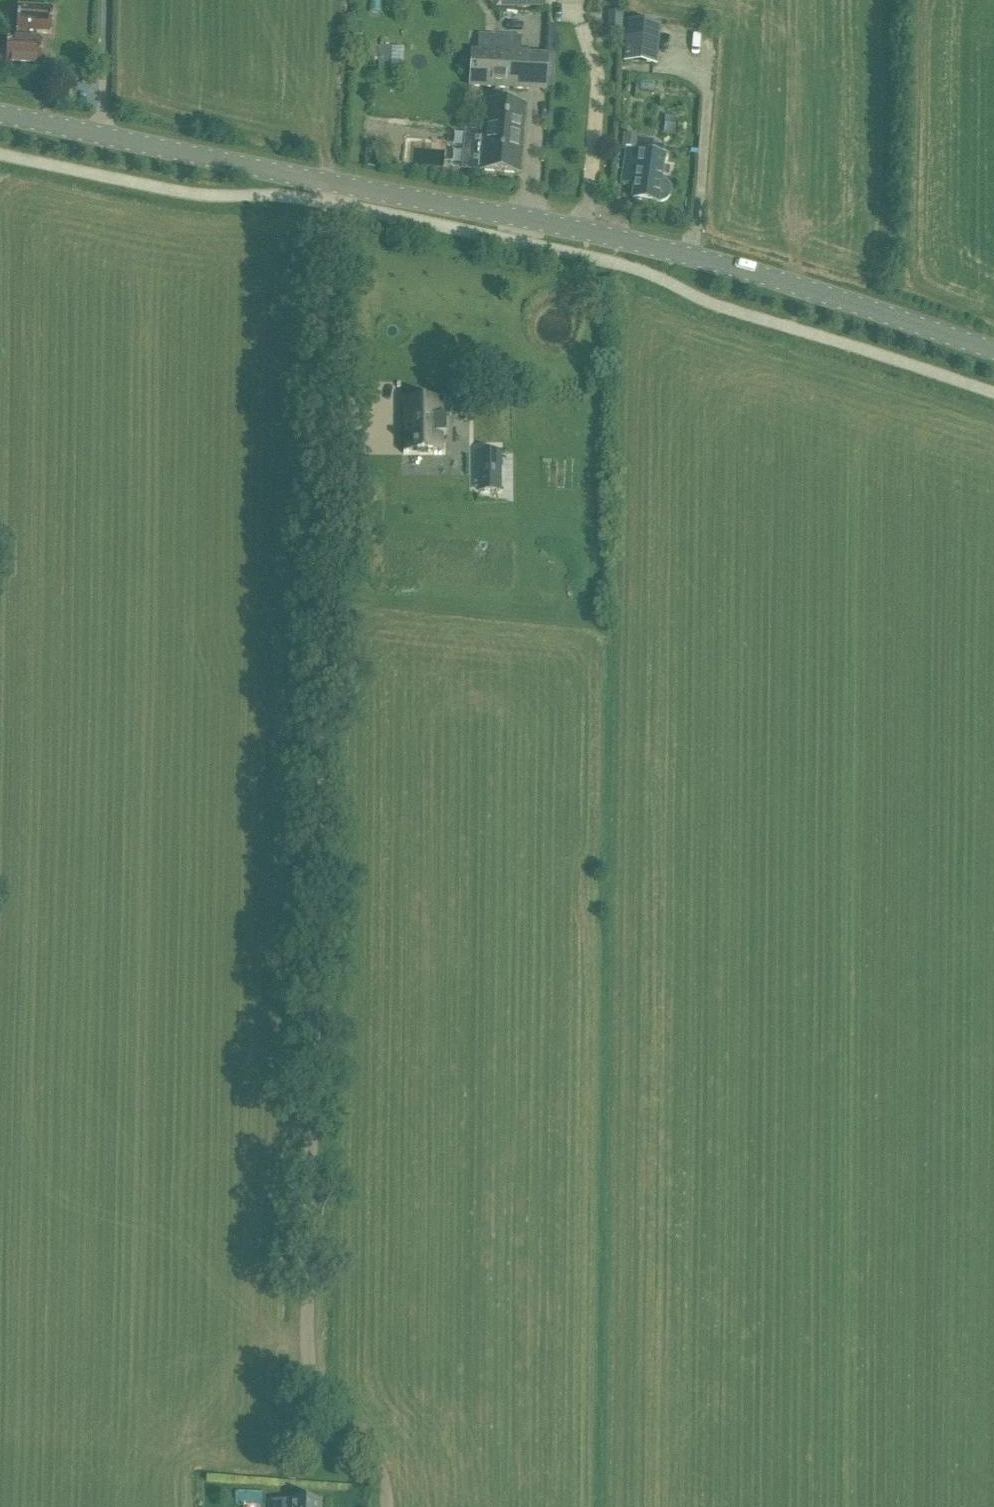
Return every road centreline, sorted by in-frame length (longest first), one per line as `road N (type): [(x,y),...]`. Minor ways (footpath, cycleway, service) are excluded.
road 1 (tertiary): [(0,107),(332,183),(583,219),(993,347)]

